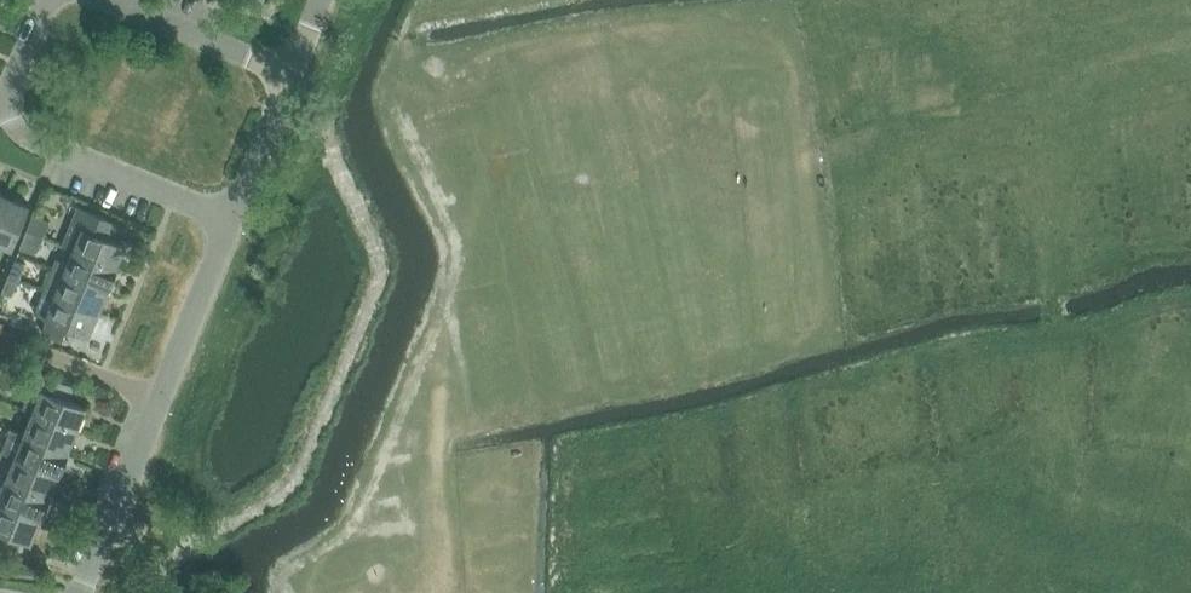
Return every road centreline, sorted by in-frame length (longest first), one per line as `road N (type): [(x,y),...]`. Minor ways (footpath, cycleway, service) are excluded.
road 1 (residential): [(83,592),(234,225)]
road 2 (residential): [(234,225),(20,137),(6,114),(42,0)]
road 3 (residential): [(294,74),(107,0)]
road 4 (residential): [(234,225),(294,74)]

